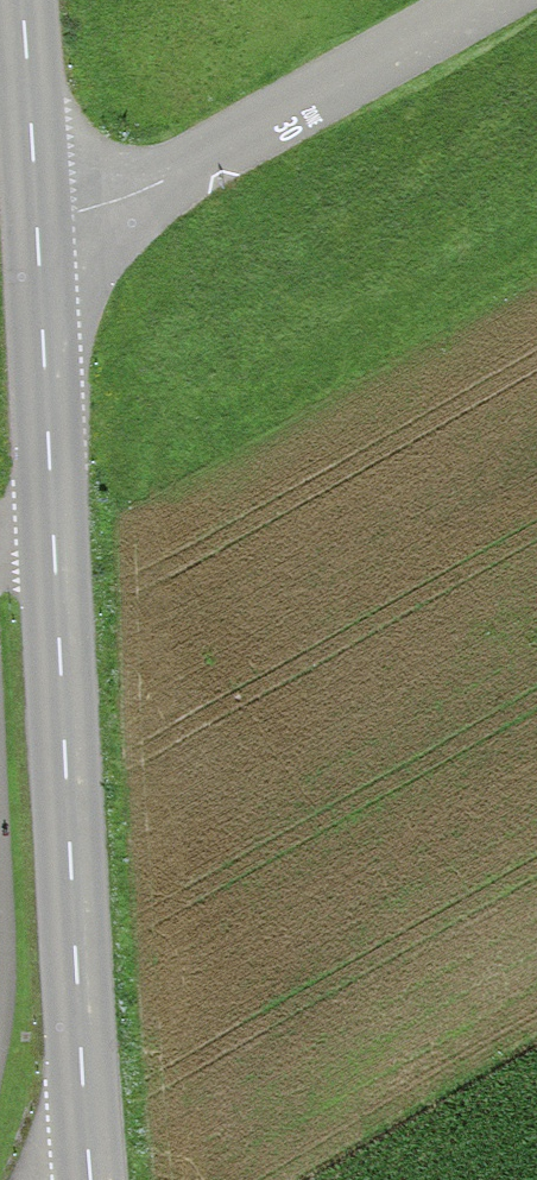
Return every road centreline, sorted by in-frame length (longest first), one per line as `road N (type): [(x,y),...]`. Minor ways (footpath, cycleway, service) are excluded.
road 1 (tertiary): [(89,1179),(36,219)]
road 2 (residential): [(36,219),(142,193),(485,0)]
road 3 (tertiary): [(36,219),(20,0)]

